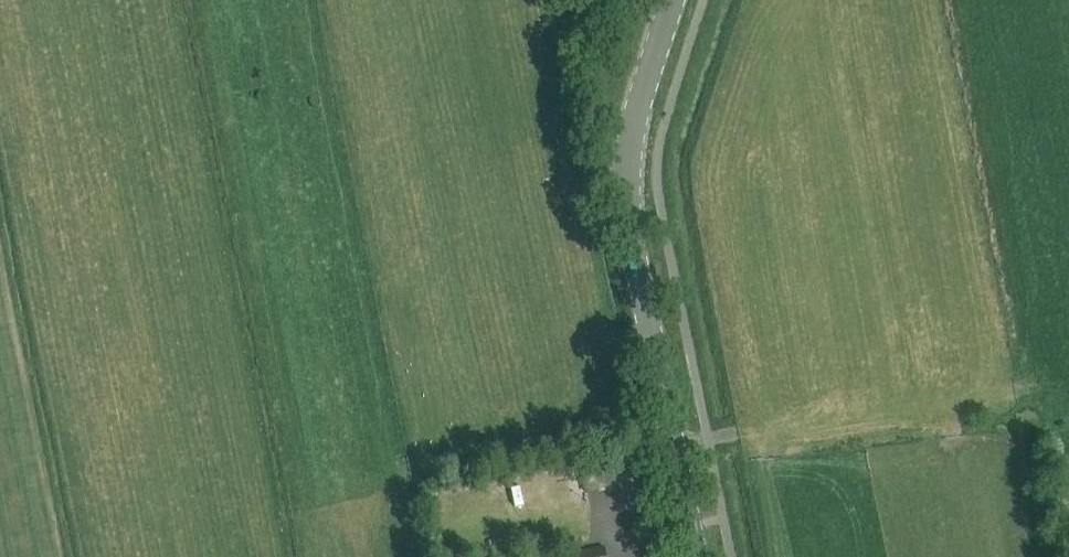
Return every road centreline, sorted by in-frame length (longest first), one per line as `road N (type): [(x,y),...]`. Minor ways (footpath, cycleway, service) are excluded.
road 1 (tertiary): [(693,556),(624,182),(673,0)]

